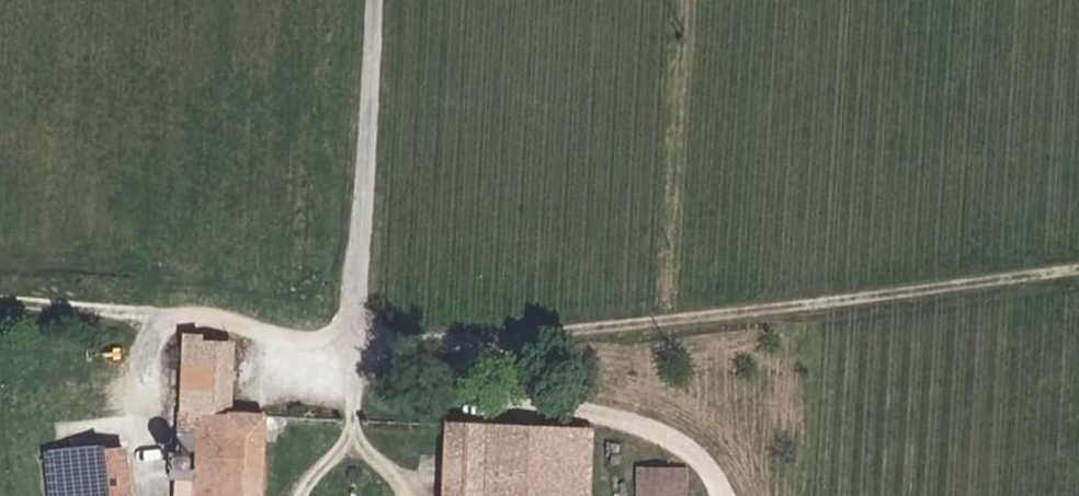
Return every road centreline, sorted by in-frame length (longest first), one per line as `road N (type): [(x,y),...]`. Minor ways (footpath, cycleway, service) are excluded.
road 1 (track): [(357,343),(427,347),(1078,271)]
road 2 (track): [(373,0),(357,343),(197,319),(0,308)]
road 3 (track): [(357,343),(678,441),(724,495)]

